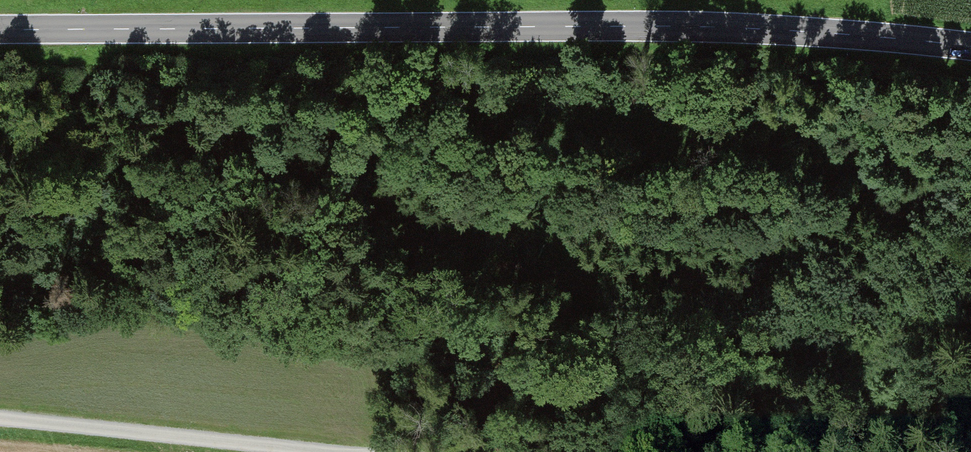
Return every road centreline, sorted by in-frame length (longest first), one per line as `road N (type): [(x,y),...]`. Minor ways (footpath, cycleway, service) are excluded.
road 1 (primary): [(970,47),(776,29),(590,25),(0,30)]
road 2 (track): [(0,419),(330,451)]

